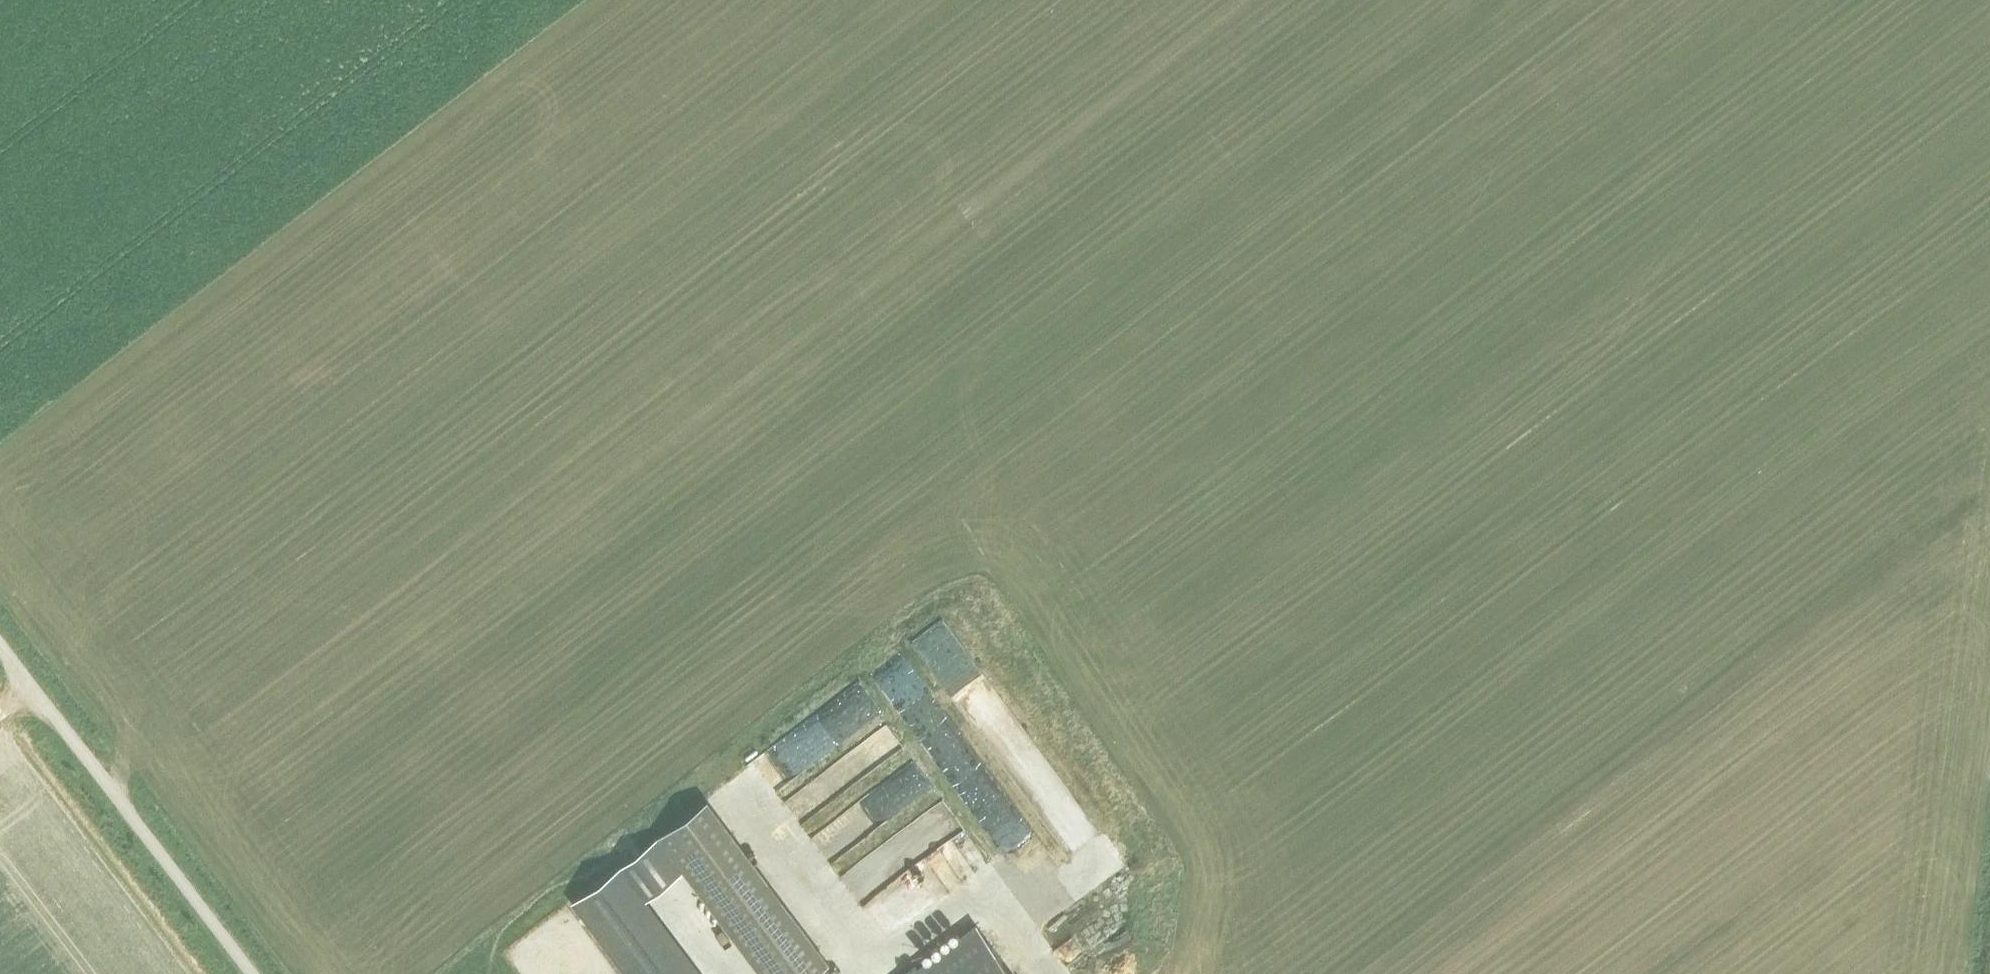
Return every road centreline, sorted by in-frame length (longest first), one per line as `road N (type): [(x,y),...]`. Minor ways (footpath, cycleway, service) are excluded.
road 1 (unclassified): [(252,973),(0,643)]

